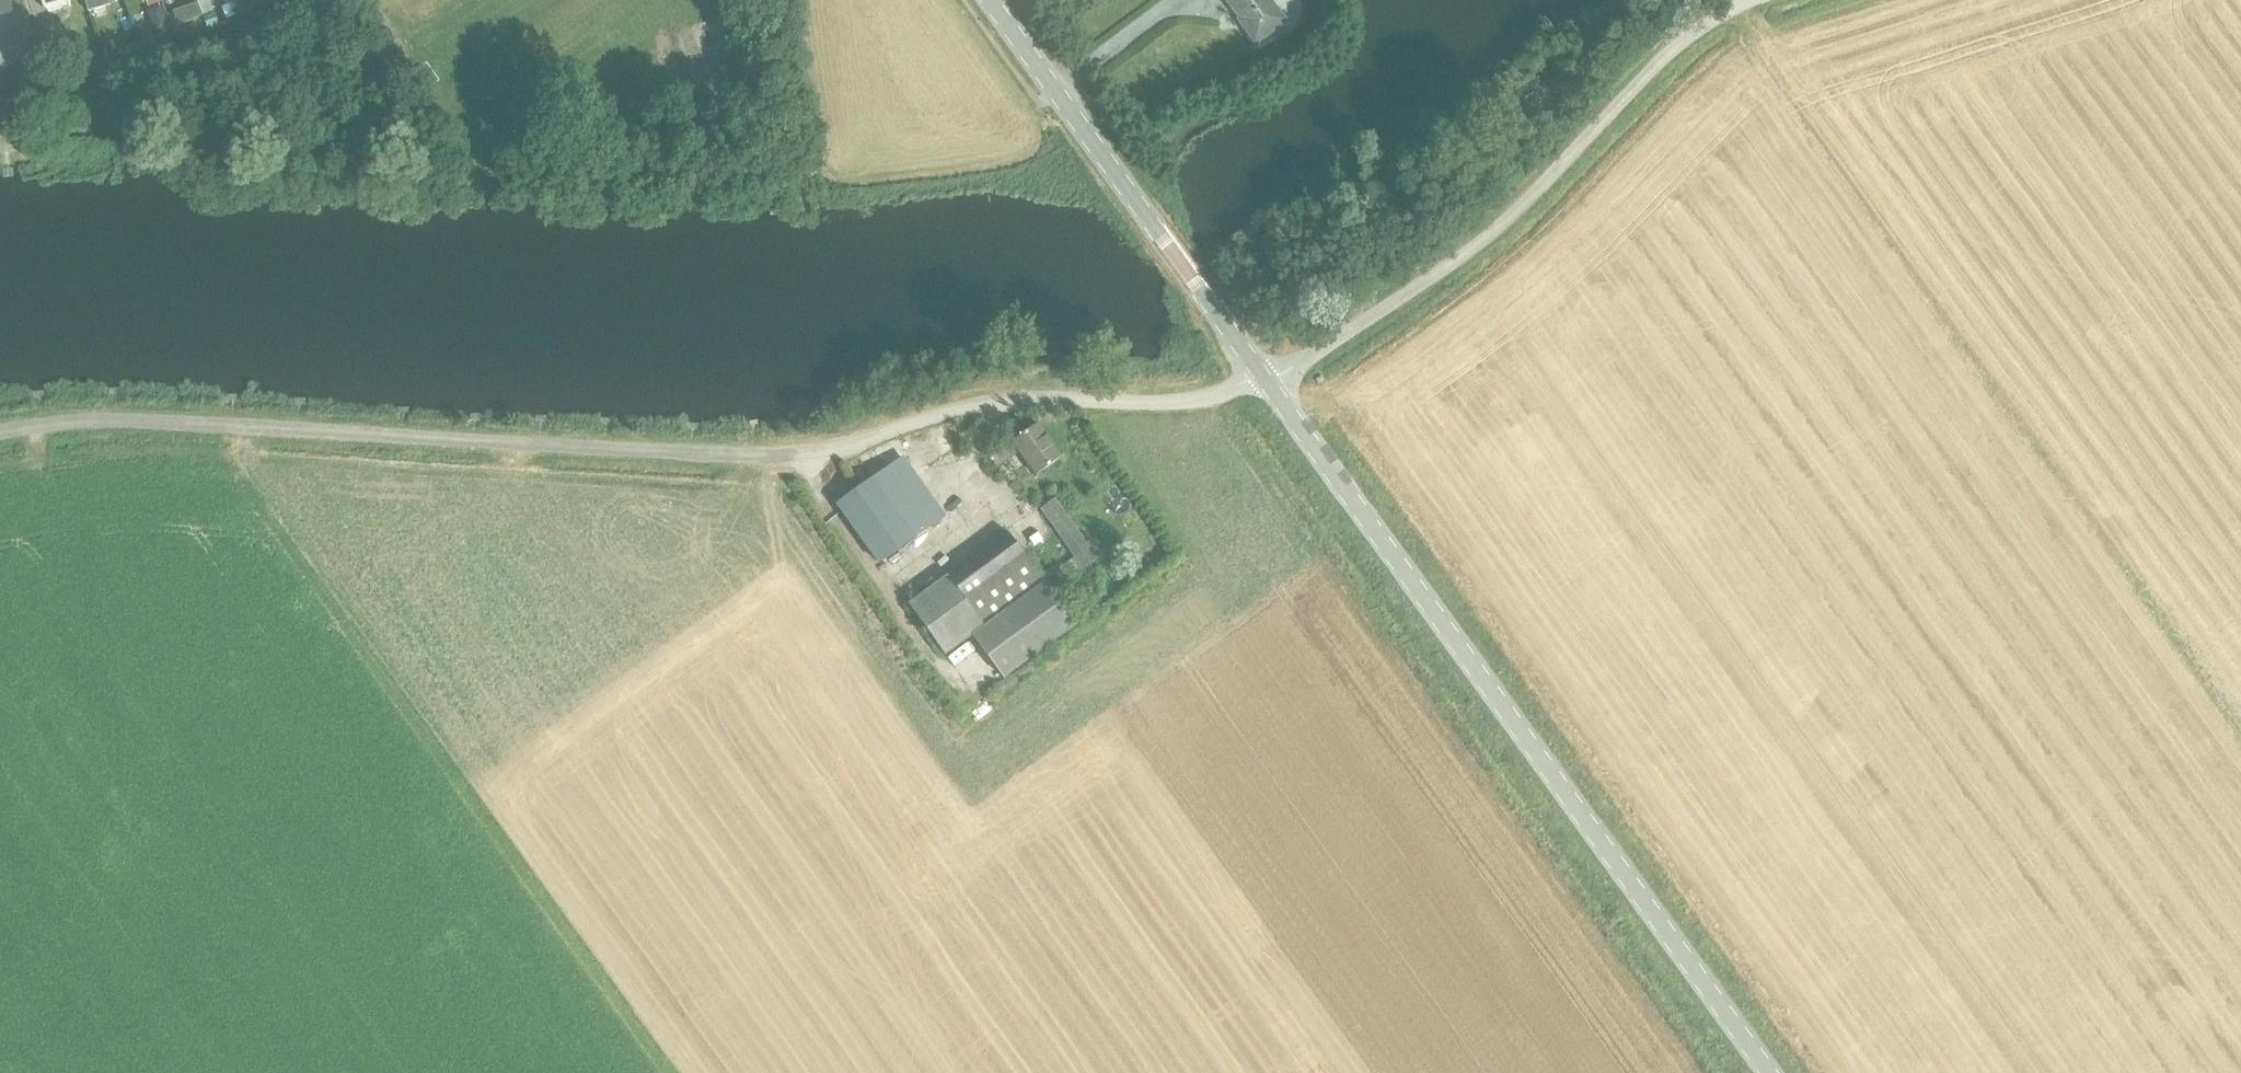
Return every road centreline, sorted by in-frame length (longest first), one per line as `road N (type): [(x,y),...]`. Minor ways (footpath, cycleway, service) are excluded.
road 1 (unclassified): [(0,433),(93,420),(789,457),(948,412),(1013,402),(1160,404),(1263,381)]
road 2 (tertiary): [(1764,1072),(1263,381)]
road 3 (unclassified): [(1263,381),(1447,265),(1578,152),(1681,43),(1763,0)]
road 4 (tertiary): [(1263,381),(984,0)]

